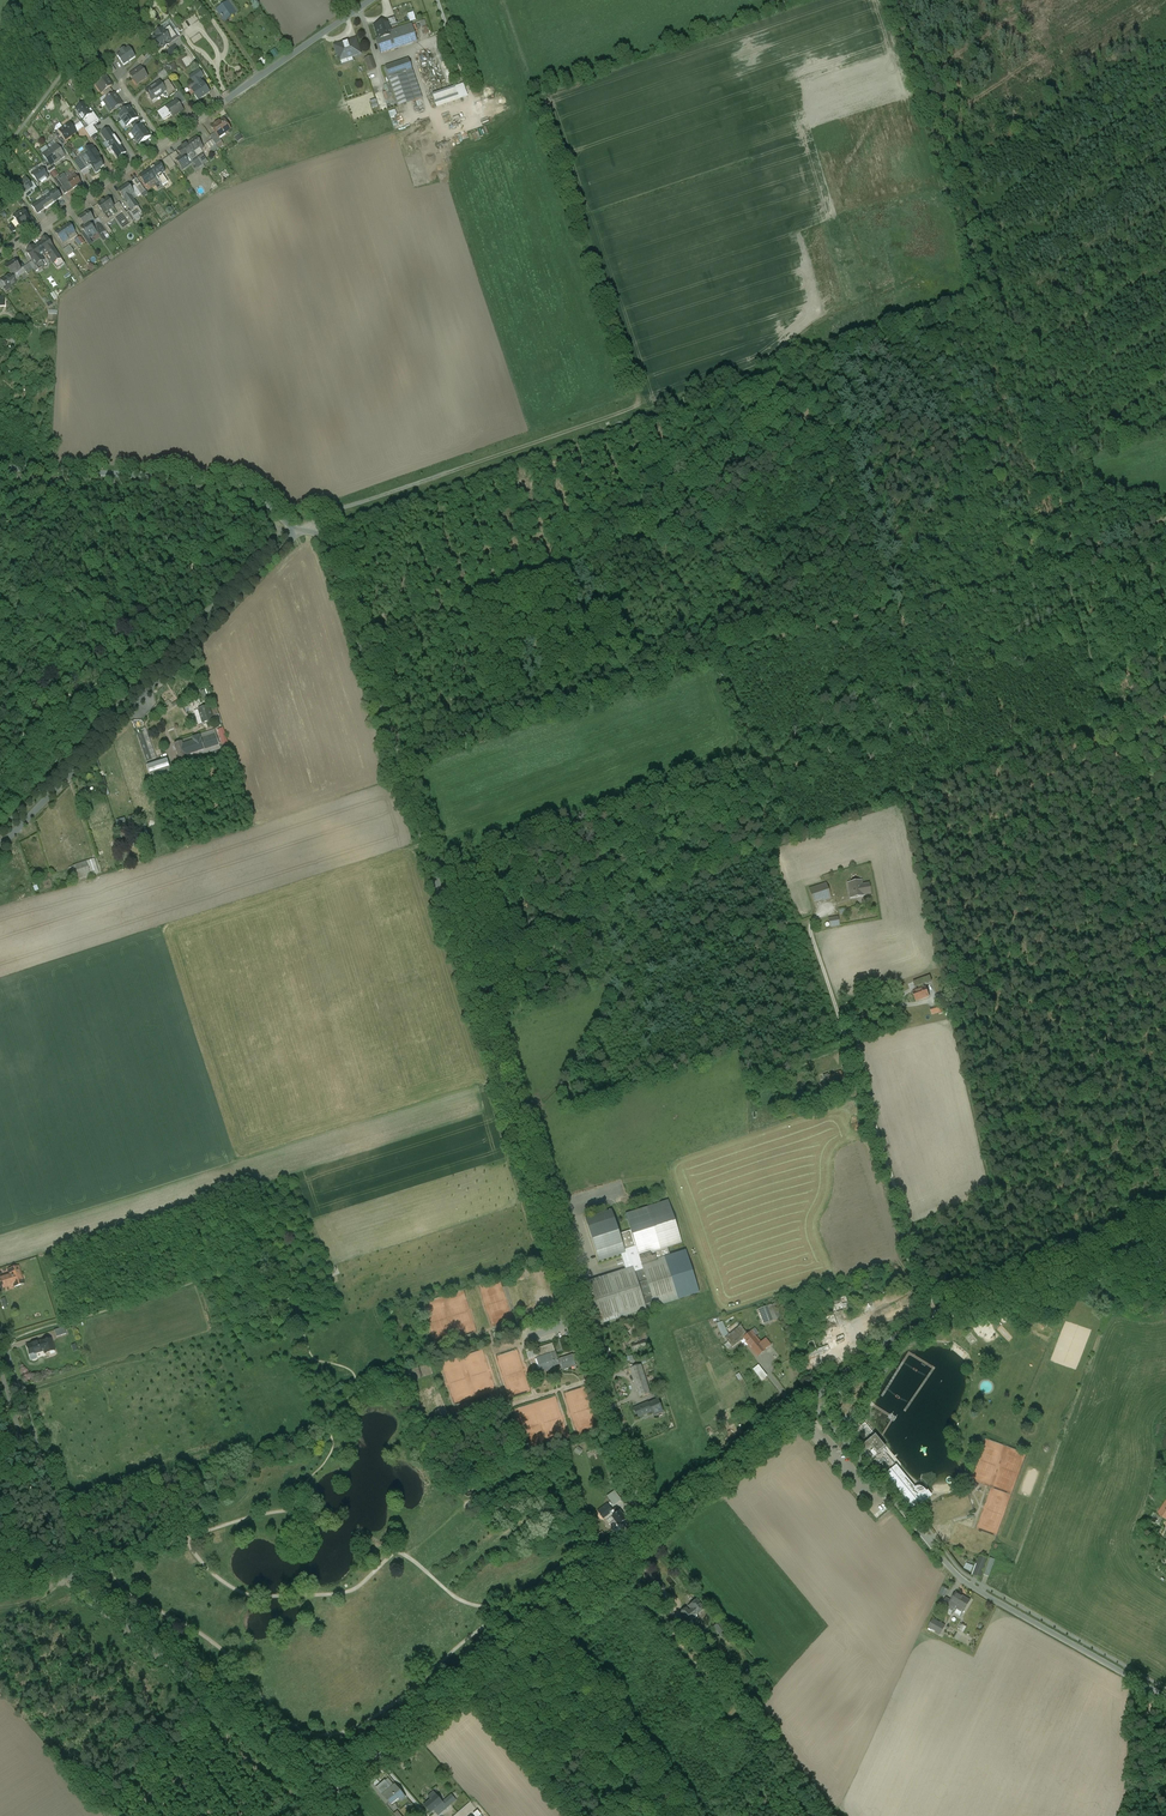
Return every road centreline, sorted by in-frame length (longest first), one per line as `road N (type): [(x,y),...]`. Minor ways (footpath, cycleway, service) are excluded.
road 1 (unclassified): [(650,1534),(327,542),(292,532)]
road 2 (unclassified): [(1165,1697),(960,1581),(811,1402)]
road 3 (residential): [(0,256),(371,0)]
road 4 (unclassified): [(0,845),(292,532)]
road 5 (unclassified): [(650,1534),(331,1795)]
road 6 (unclassified): [(811,1402),(911,1329),(1165,1233)]
road 7 (tertiary): [(331,1795),(76,1573)]
road 8 (track): [(637,408),(641,395),(540,93)]
road 9 (unclassified): [(0,467),(240,481),(292,532)]
road 10 (unclassified): [(76,1573),(0,1336)]
road 11 (unclassified): [(790,1418),(650,1534)]

